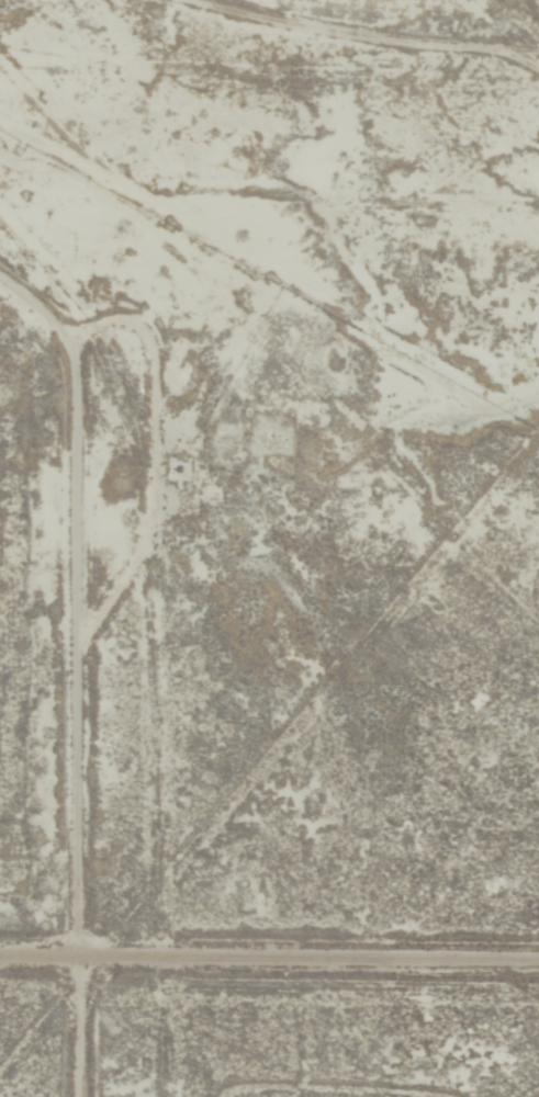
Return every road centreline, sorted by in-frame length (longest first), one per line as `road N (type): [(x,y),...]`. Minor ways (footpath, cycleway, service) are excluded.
road 1 (track): [(169,1096),(158,973),(141,303),(0,197)]
road 2 (track): [(538,978),(0,978)]
road 3 (track): [(538,59),(438,56),(175,0)]

